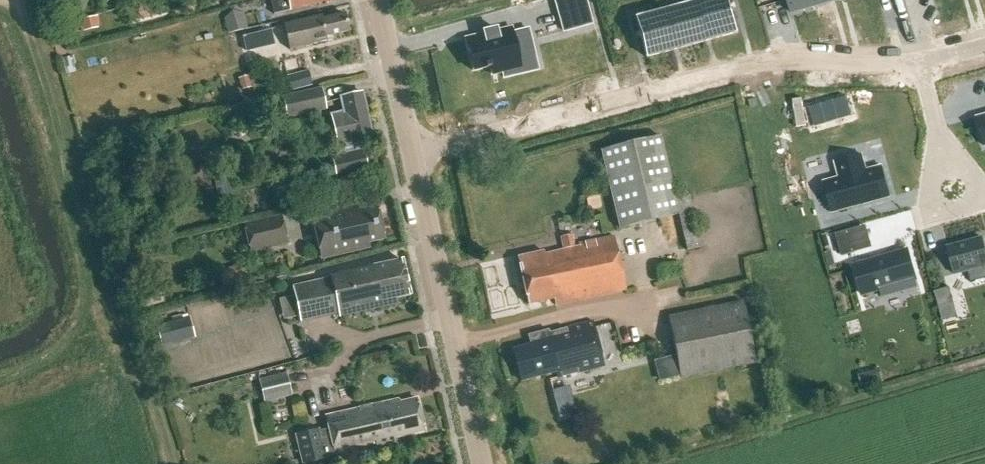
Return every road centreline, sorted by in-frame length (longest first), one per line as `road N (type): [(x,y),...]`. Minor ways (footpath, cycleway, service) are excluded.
road 1 (residential): [(412,156),(762,63),(921,59)]
road 2 (track): [(24,0),(111,297),(174,463)]
road 3 (tertiary): [(481,463),(412,156)]
road 4 (tertiary): [(412,156),(378,0)]
road 5 (residential): [(944,156),(976,179),(982,204),(934,214),(927,187)]

